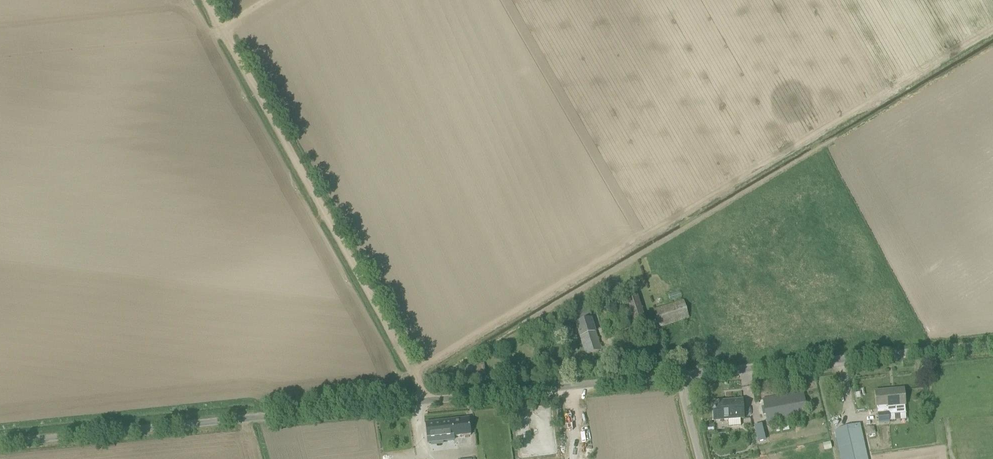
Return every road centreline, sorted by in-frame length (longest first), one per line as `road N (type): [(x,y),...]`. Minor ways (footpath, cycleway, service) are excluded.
road 1 (unclassified): [(0,445),(681,378)]
road 2 (track): [(430,401),(207,0)]
road 3 (unclassified): [(681,378),(992,349)]

